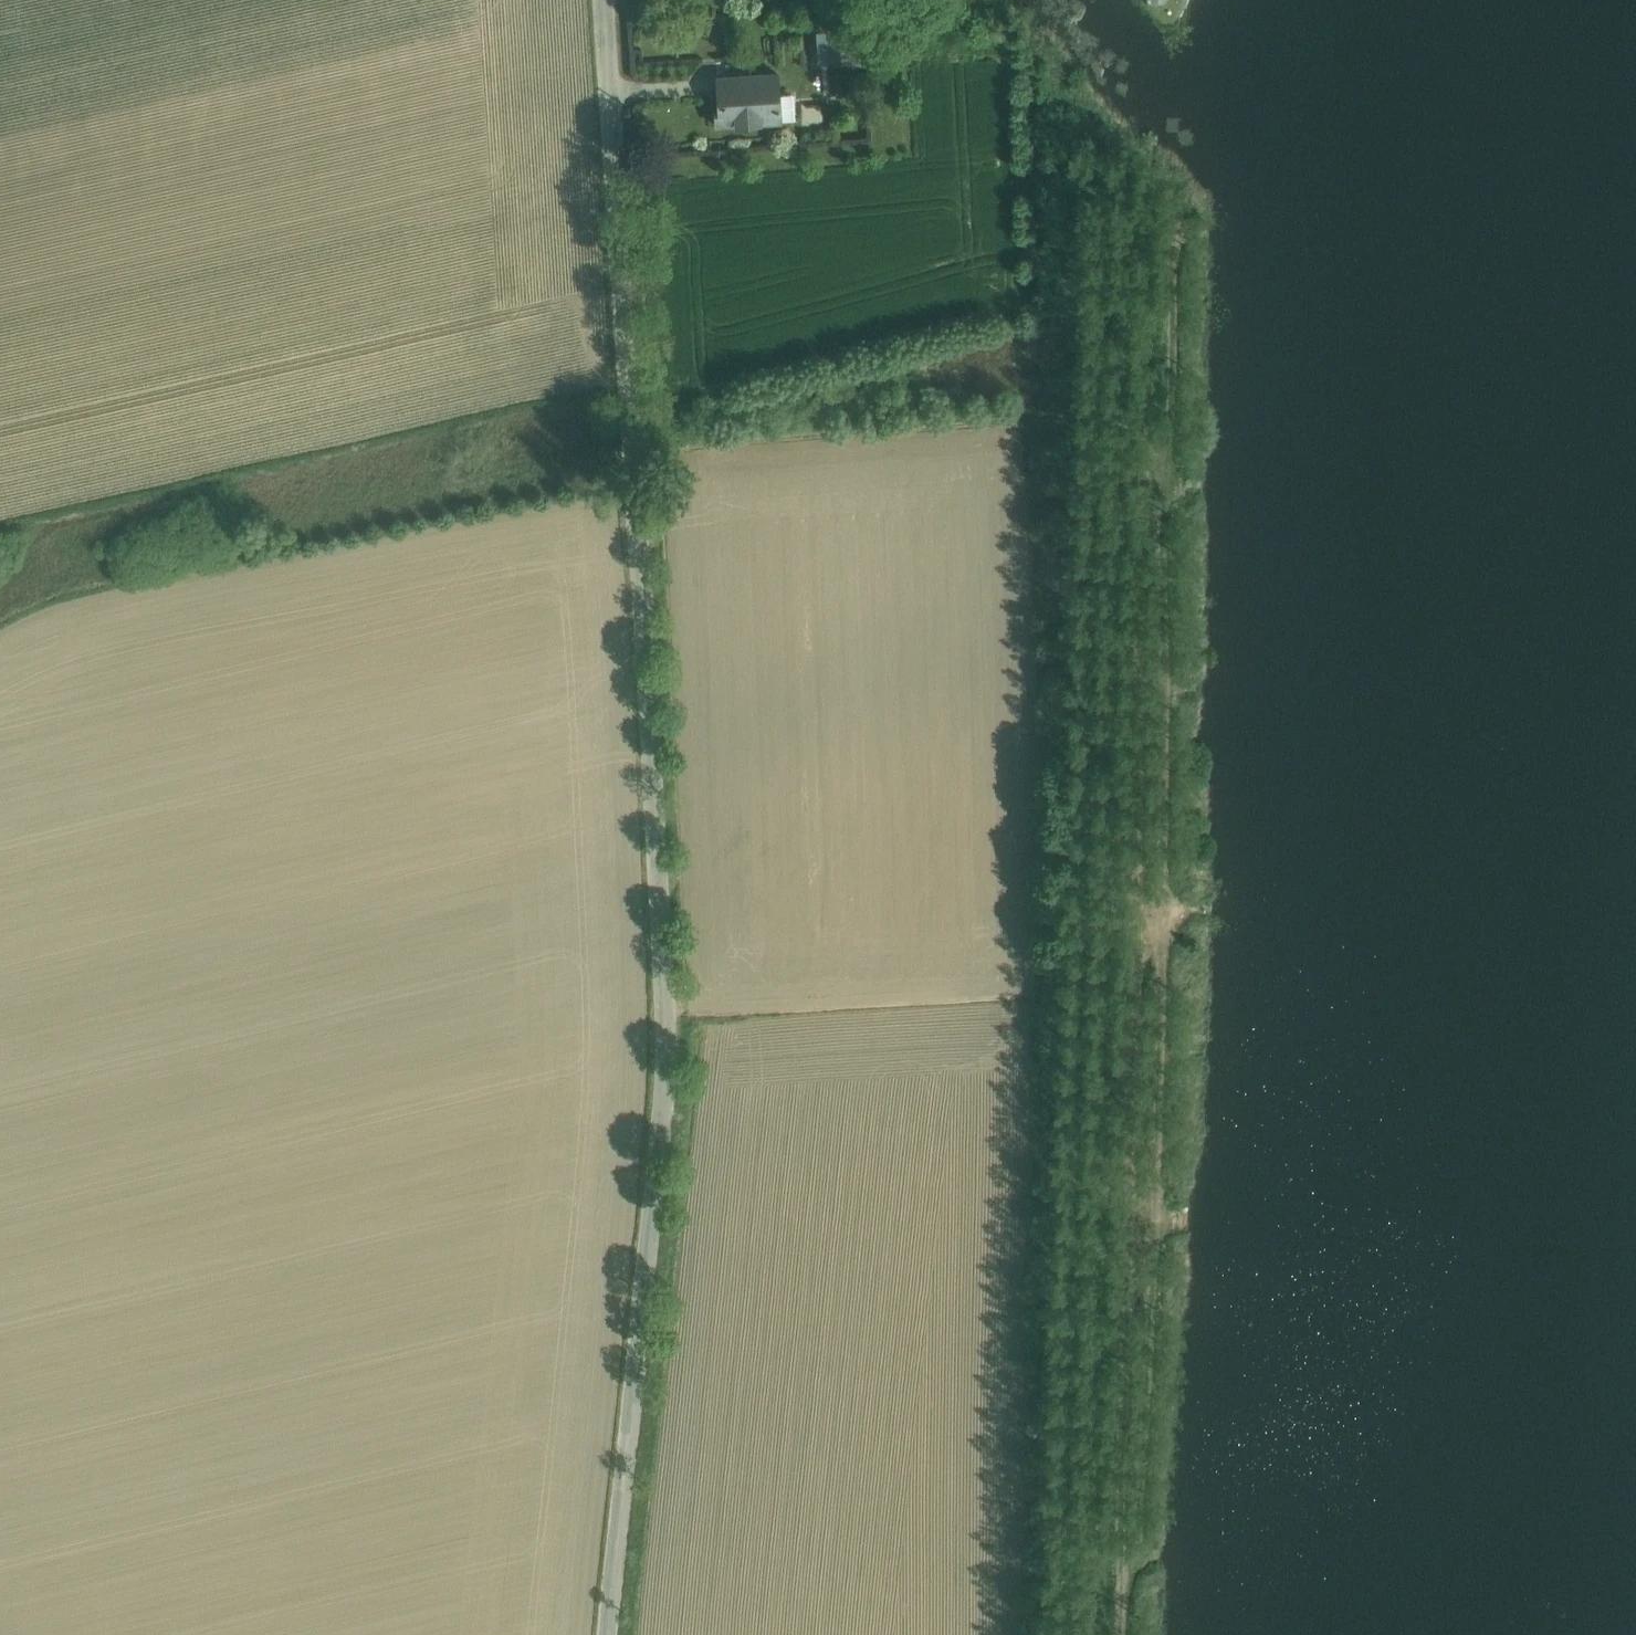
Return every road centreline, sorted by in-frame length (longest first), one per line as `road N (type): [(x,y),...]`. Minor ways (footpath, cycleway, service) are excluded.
road 1 (unclassified): [(604,0),(673,997),(610,1634)]
road 2 (track): [(1176,398),(1156,509),(1155,1211),(1128,1634)]

